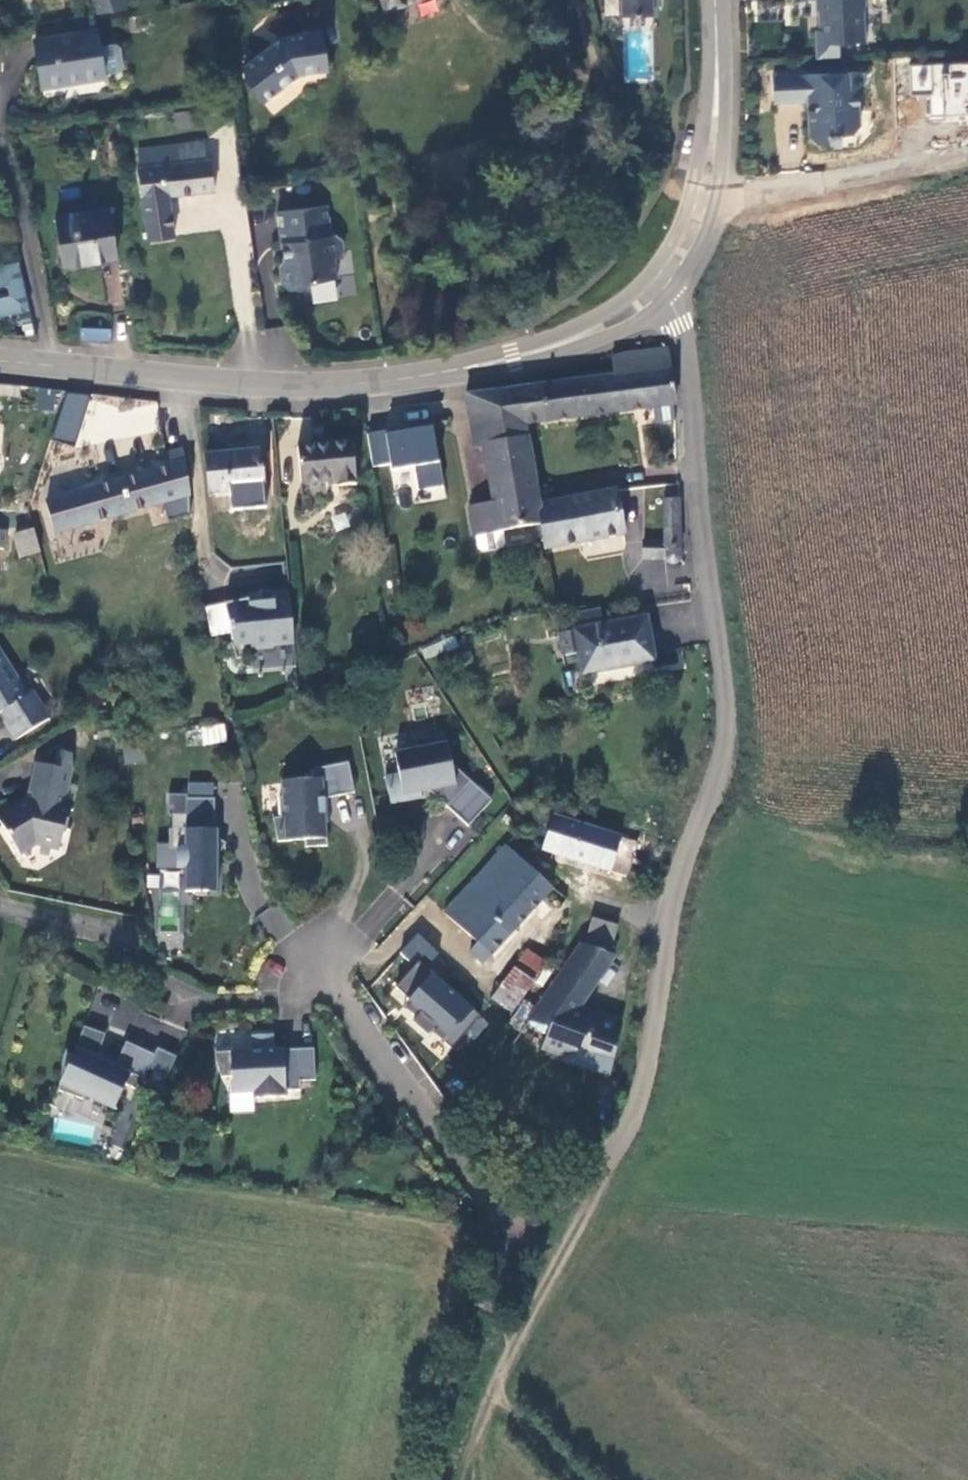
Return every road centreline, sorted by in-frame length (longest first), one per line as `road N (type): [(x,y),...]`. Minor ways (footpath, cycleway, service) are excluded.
road 1 (unclassified): [(659,285),(690,357),(695,468),(728,704),(724,757),(669,907),(649,1070),(614,1156)]
road 2 (tertiary): [(54,365),(281,385),(397,380),(567,342),(627,314),(659,285)]
road 3 (residential): [(614,1156),(516,1245),(344,1002),(313,977),(253,997),(181,1000)]
road 4 (track): [(614,1156),(507,1347),(456,1479)]
road 5 (tertiary): [(659,285),(699,211),(715,127),(714,0)]
road 6 (track): [(967,159),(699,211)]
road 7 (residential): [(54,365),(0,154)]

